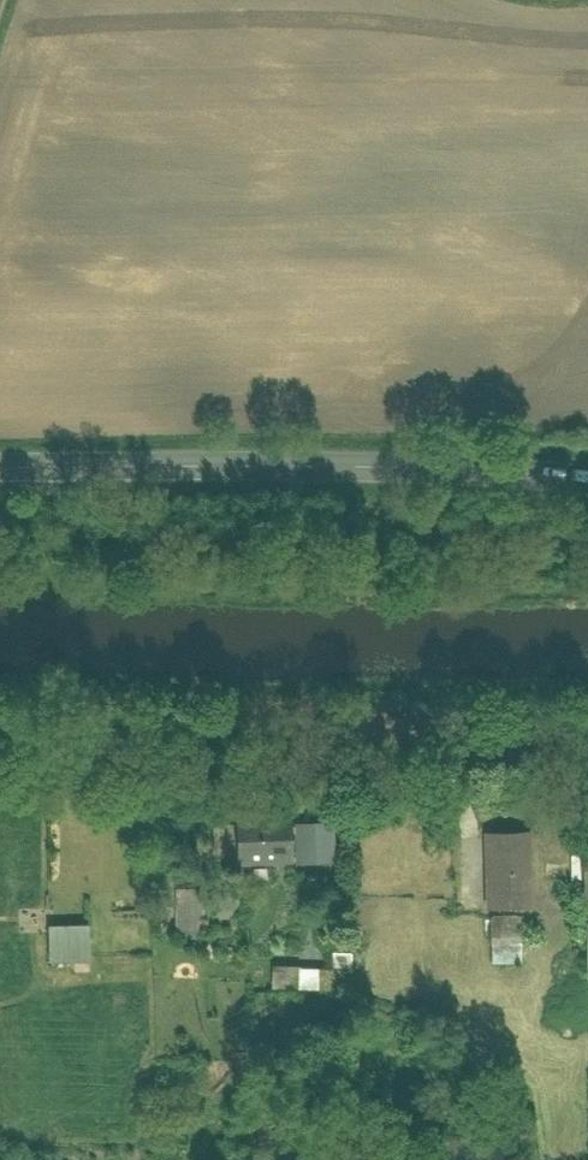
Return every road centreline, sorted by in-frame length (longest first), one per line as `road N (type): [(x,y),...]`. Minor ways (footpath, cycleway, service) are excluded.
road 1 (tertiary): [(587,479),(421,465),(0,467)]
road 2 (unclassified): [(587,739),(0,721)]

